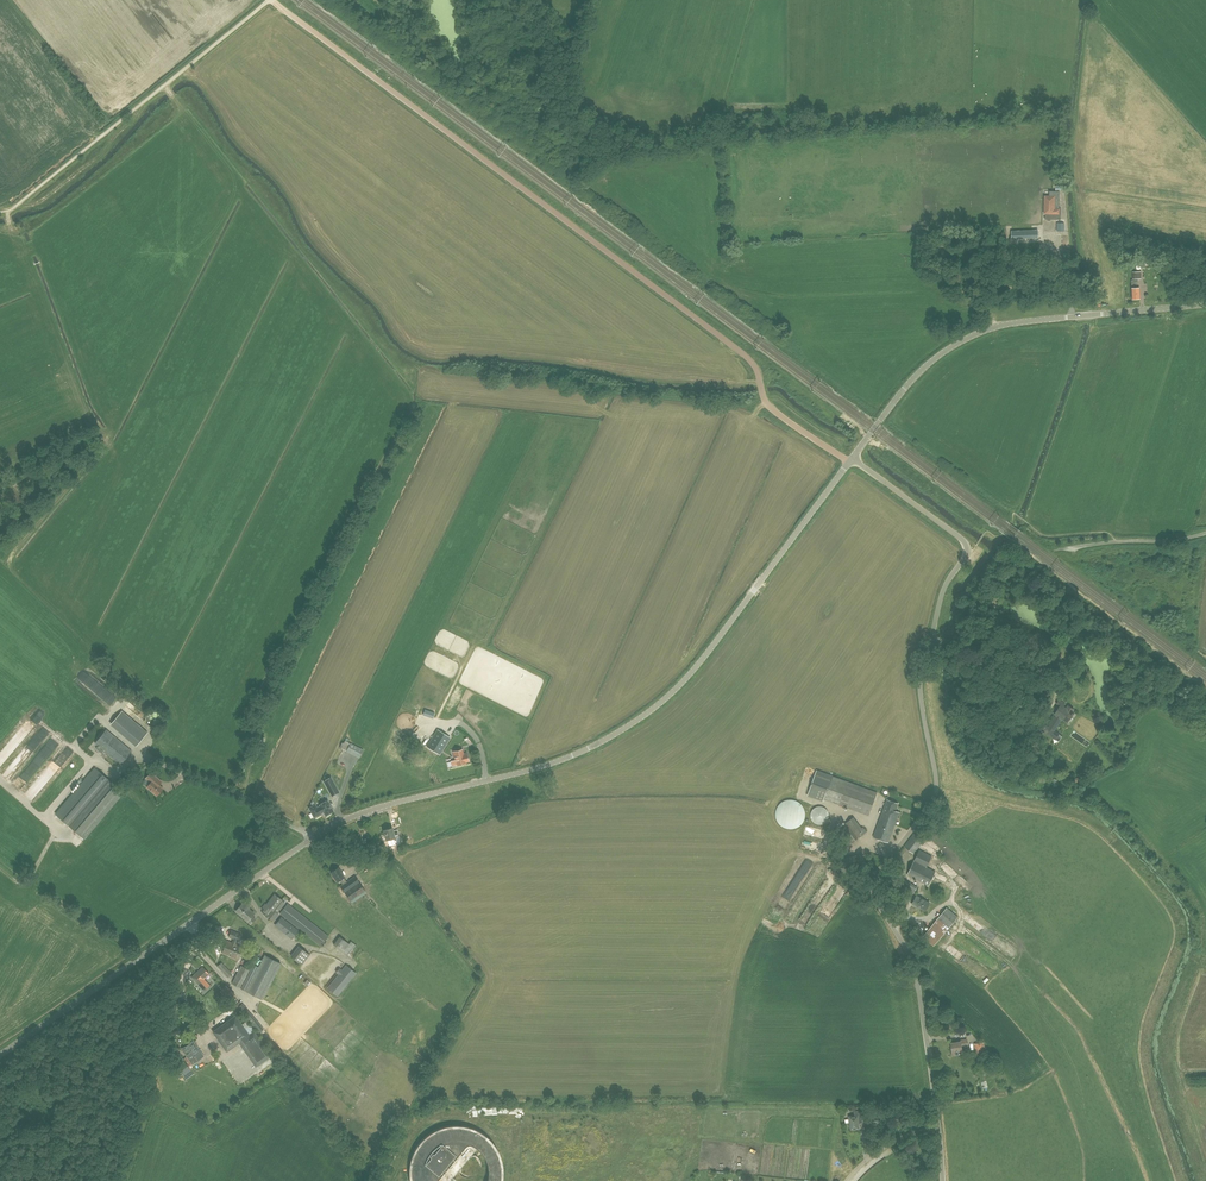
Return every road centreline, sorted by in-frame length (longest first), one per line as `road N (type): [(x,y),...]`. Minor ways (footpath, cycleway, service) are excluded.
road 1 (tertiary): [(0,1055),(344,821),(541,768),(646,715),(696,667),(853,458)]
road 2 (unclassified): [(939,1125),(915,971),(873,887),(935,796),(920,682),(944,590),(967,553)]
road 3 (tertiary): [(853,458),(922,370),(978,333),(1020,322),(1205,305)]
road 4 (track): [(930,644),(969,633),(1030,711),(1042,711),(1049,691),(1024,680)]
road 5 (track): [(391,1180),(422,1132),(456,1120),(497,1137),(511,1180)]
road 6 (unclassified): [(853,458),(962,540),(967,553)]

